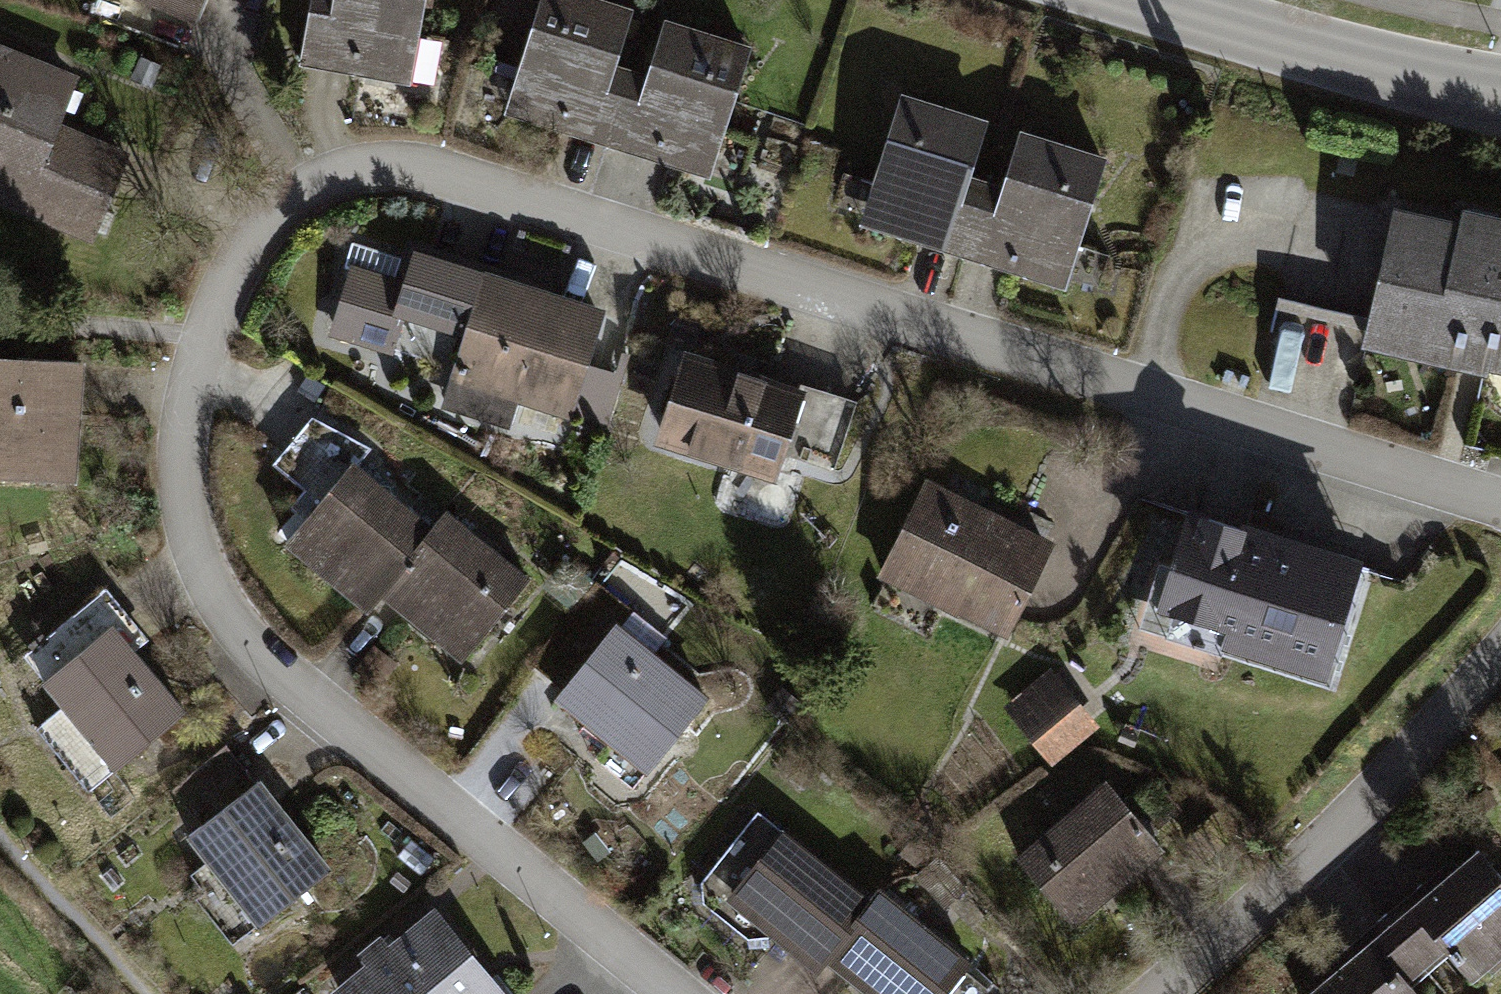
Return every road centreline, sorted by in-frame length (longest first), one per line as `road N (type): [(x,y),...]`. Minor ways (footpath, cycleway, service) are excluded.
road 1 (residential): [(1477,496),(448,174),(357,168),(304,189),(248,249),(195,373),(183,481),(207,574),(237,625),(283,674),(675,993)]
road 2 (residential): [(1154,993),(1320,848),(1500,657)]
road 3 (tertiary): [(1500,92),(1148,0)]

